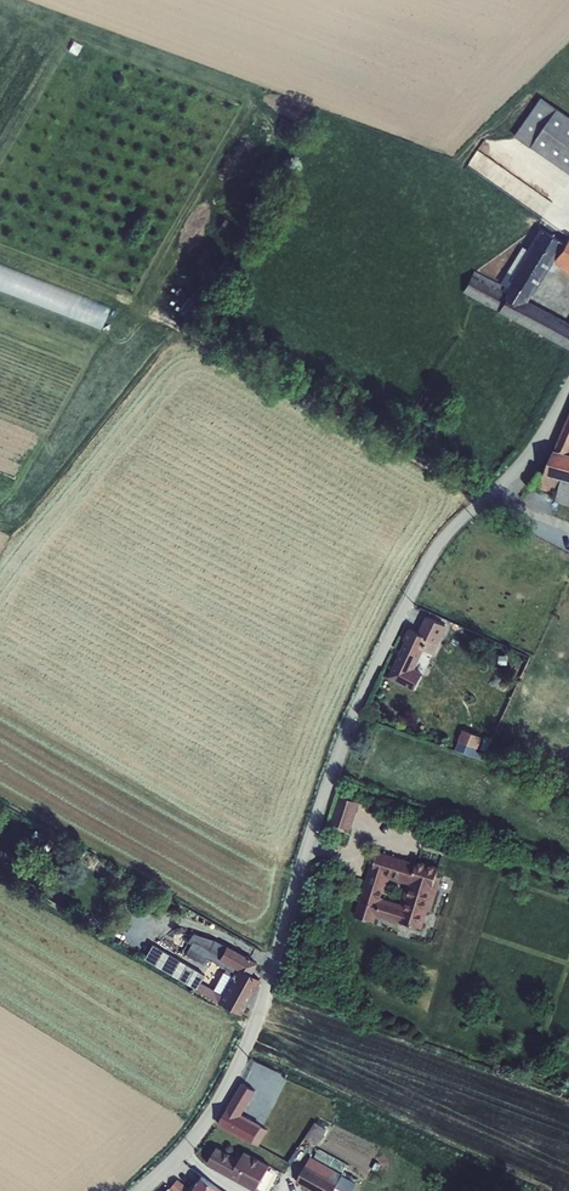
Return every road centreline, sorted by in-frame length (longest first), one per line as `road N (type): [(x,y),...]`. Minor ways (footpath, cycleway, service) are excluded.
road 1 (unclassified): [(568,388),(530,459),(458,527),(407,602),(355,717),(238,1064),(212,1116),(142,1190)]

